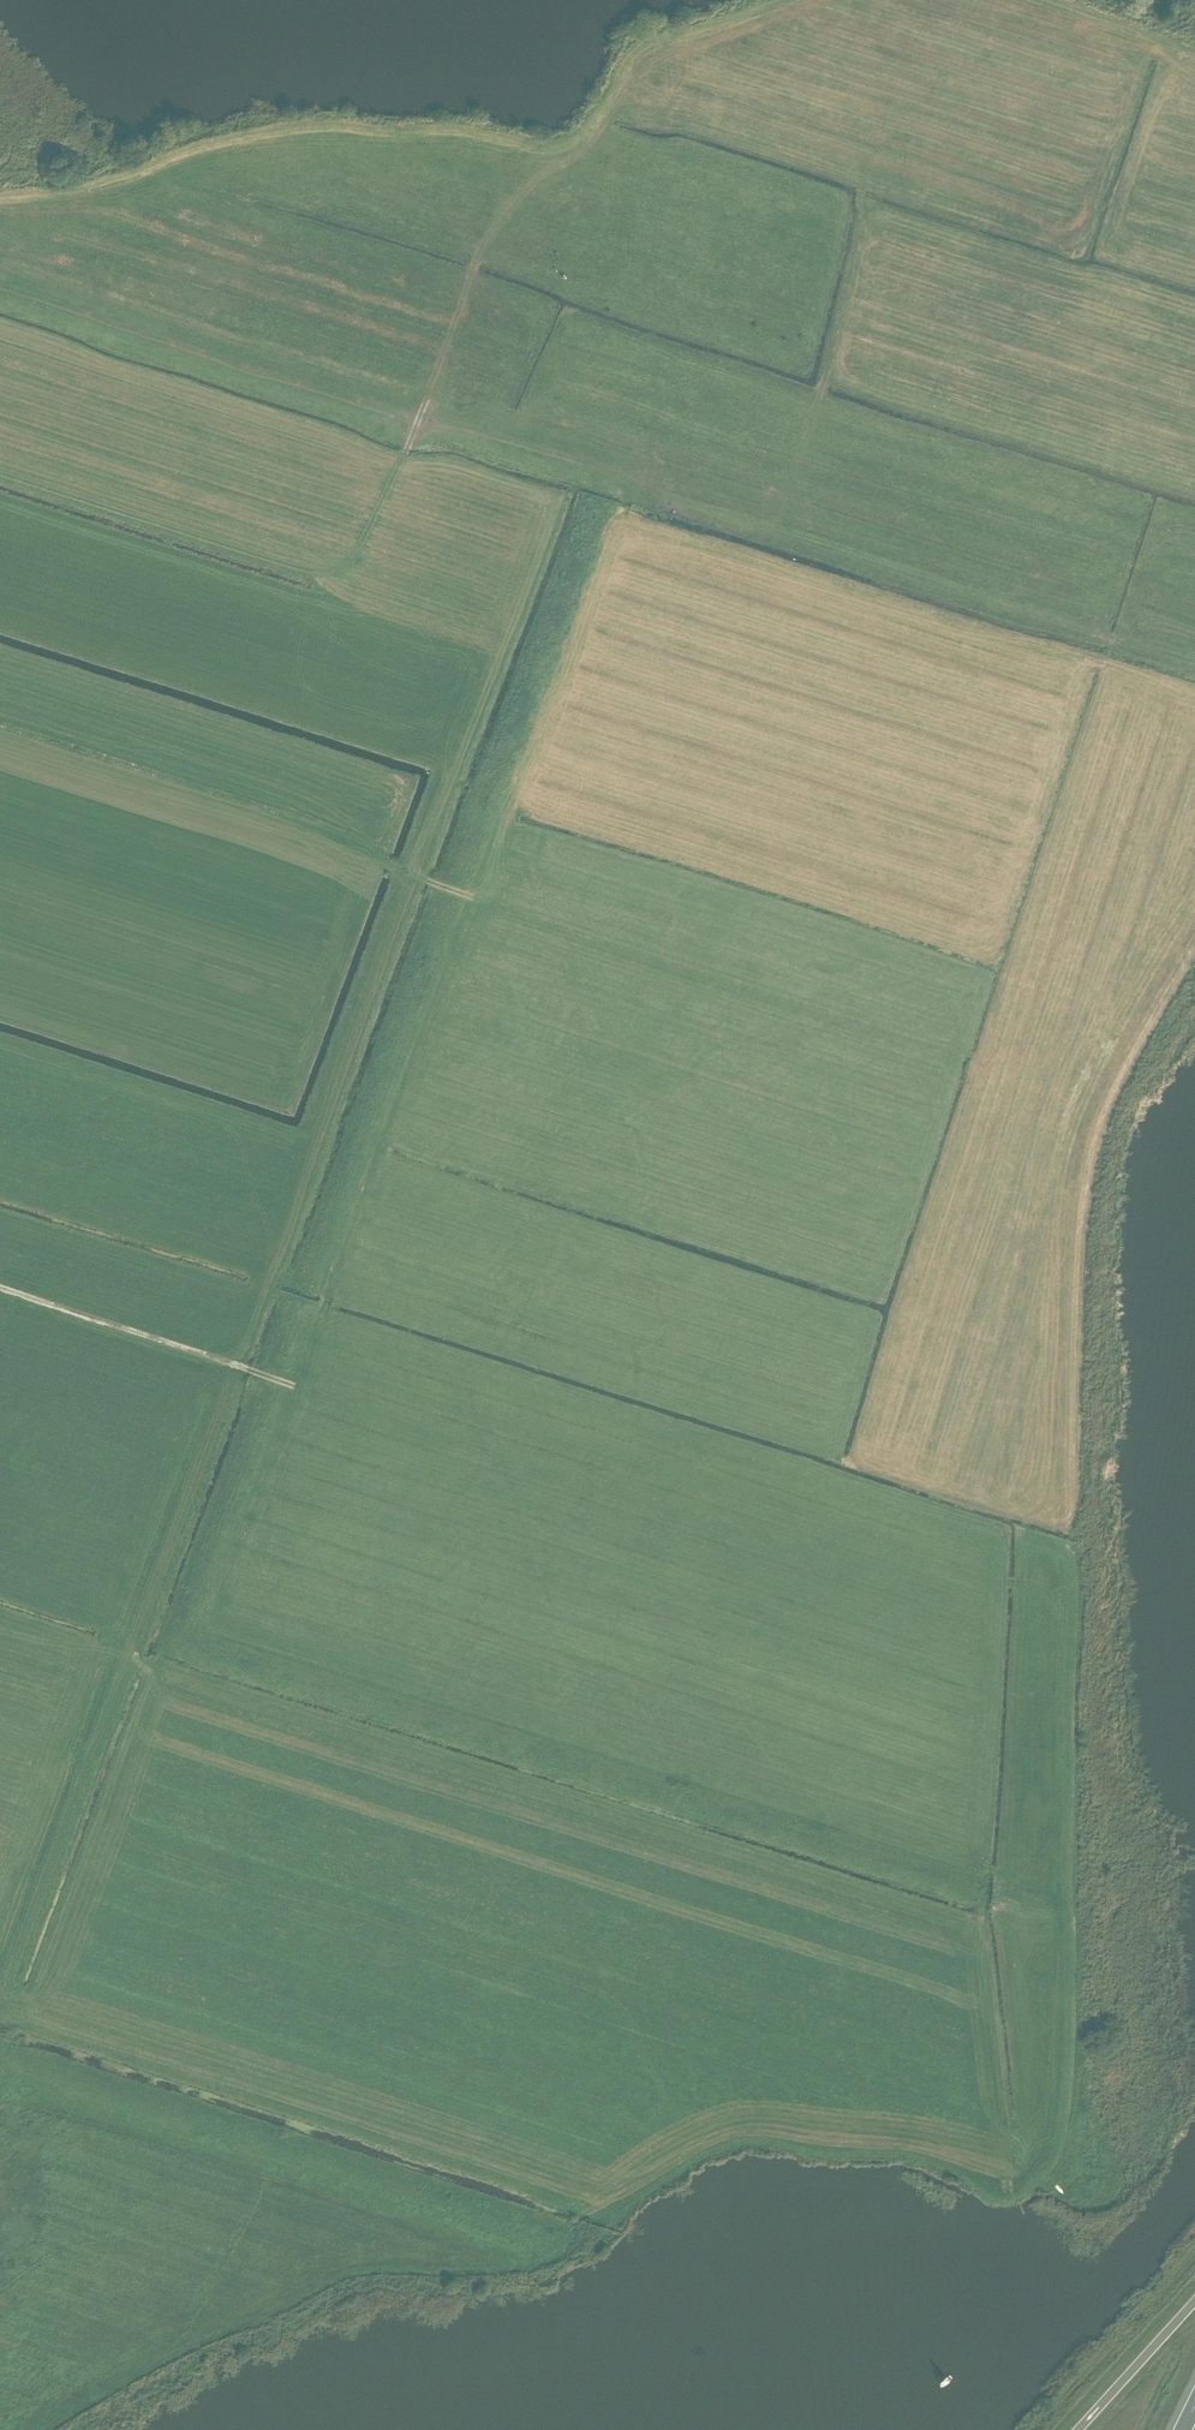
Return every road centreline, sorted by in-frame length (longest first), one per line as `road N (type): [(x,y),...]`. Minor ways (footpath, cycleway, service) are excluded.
road 1 (motorway): [(1194,2300),(1078,2429)]

